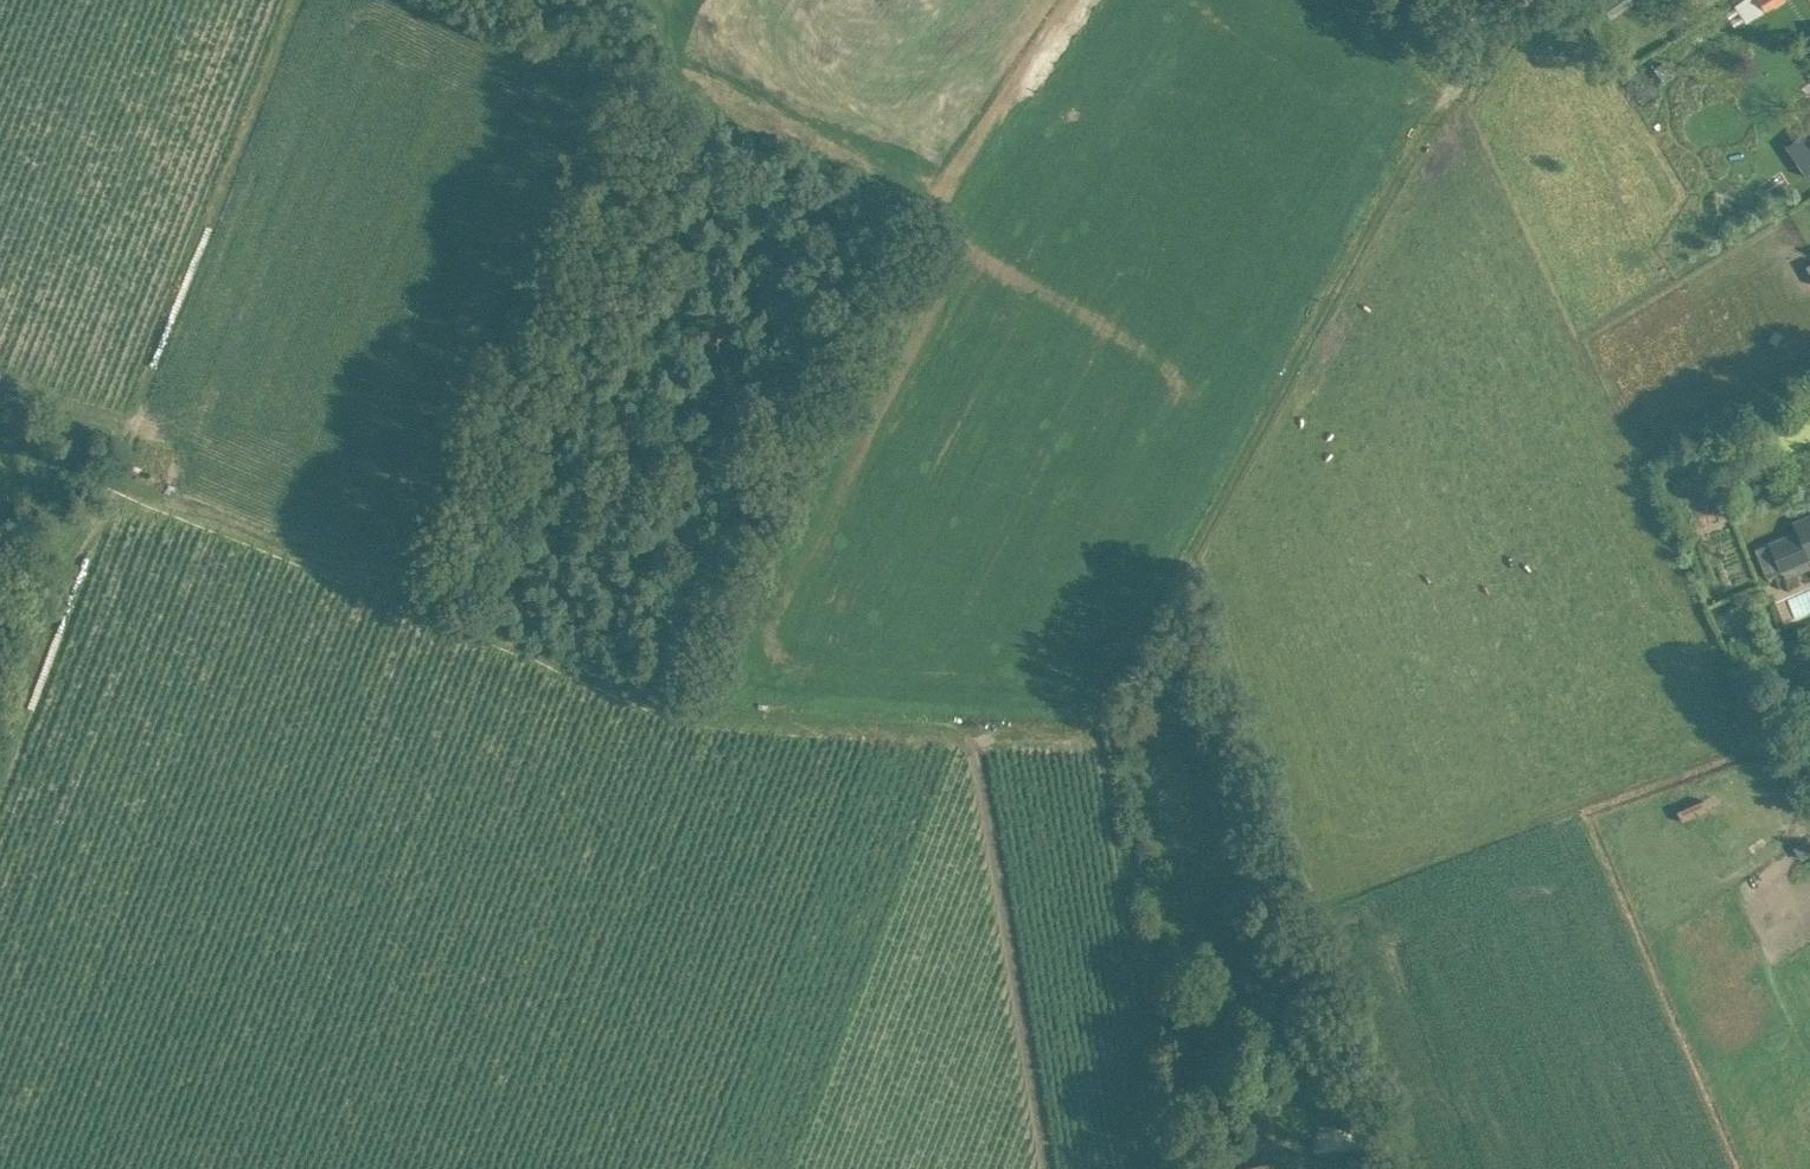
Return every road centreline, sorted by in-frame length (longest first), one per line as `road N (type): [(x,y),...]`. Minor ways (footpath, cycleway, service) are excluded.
road 1 (track): [(1509,0),(1301,338),(1091,729),(763,724),(693,714),(236,523),(182,509),(120,508),(99,512),(0,763)]

